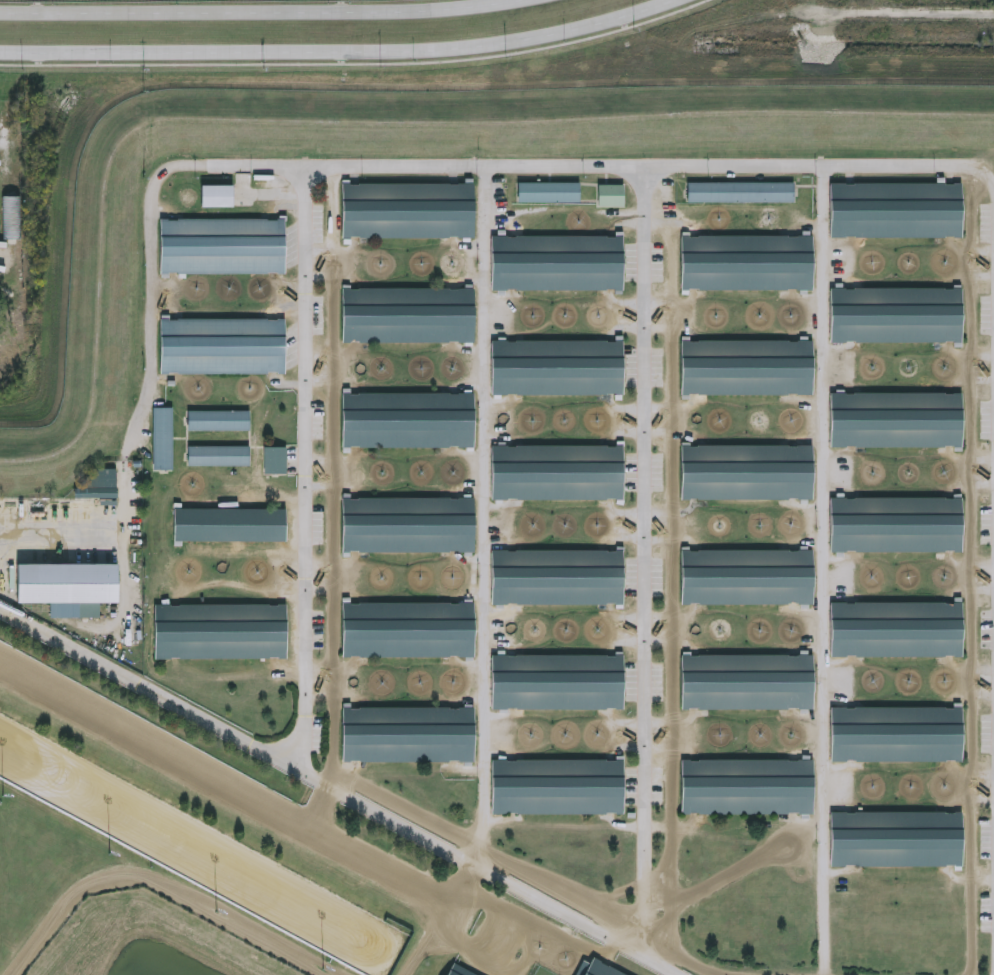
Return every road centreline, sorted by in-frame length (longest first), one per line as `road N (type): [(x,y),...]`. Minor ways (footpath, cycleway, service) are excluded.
road 1 (secondary): [(0,53),(321,55),(491,46),(669,0)]
road 2 (secondary): [(529,0),(430,12),(0,9)]

